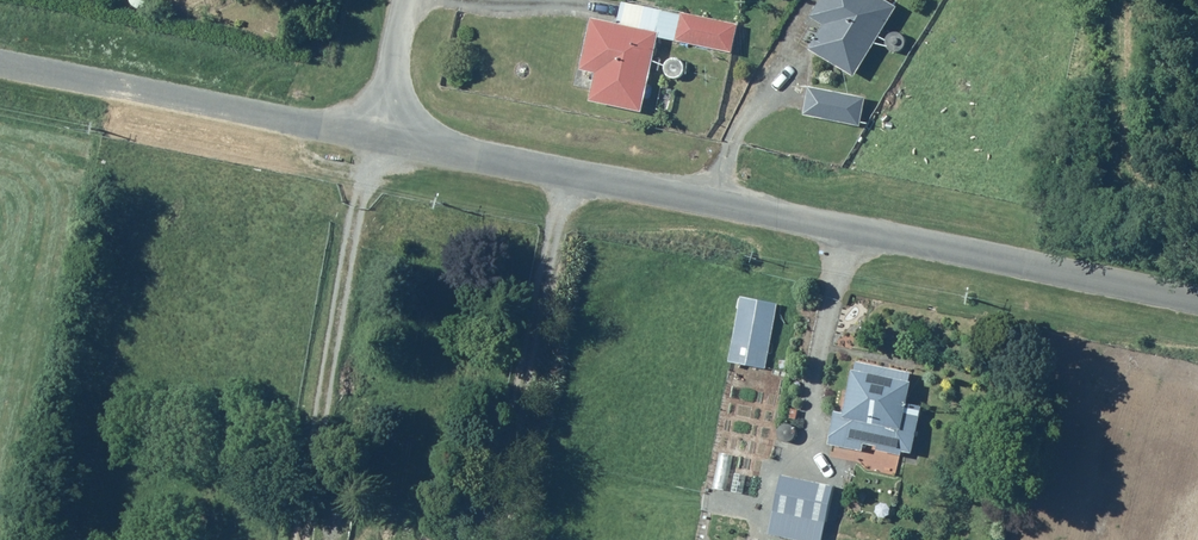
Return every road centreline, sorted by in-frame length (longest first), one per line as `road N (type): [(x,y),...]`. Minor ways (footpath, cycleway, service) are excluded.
road 1 (unclassified): [(383,136),(1197,302)]
road 2 (unclassified): [(0,68),(383,136)]
road 3 (unclassified): [(383,136),(411,0)]

